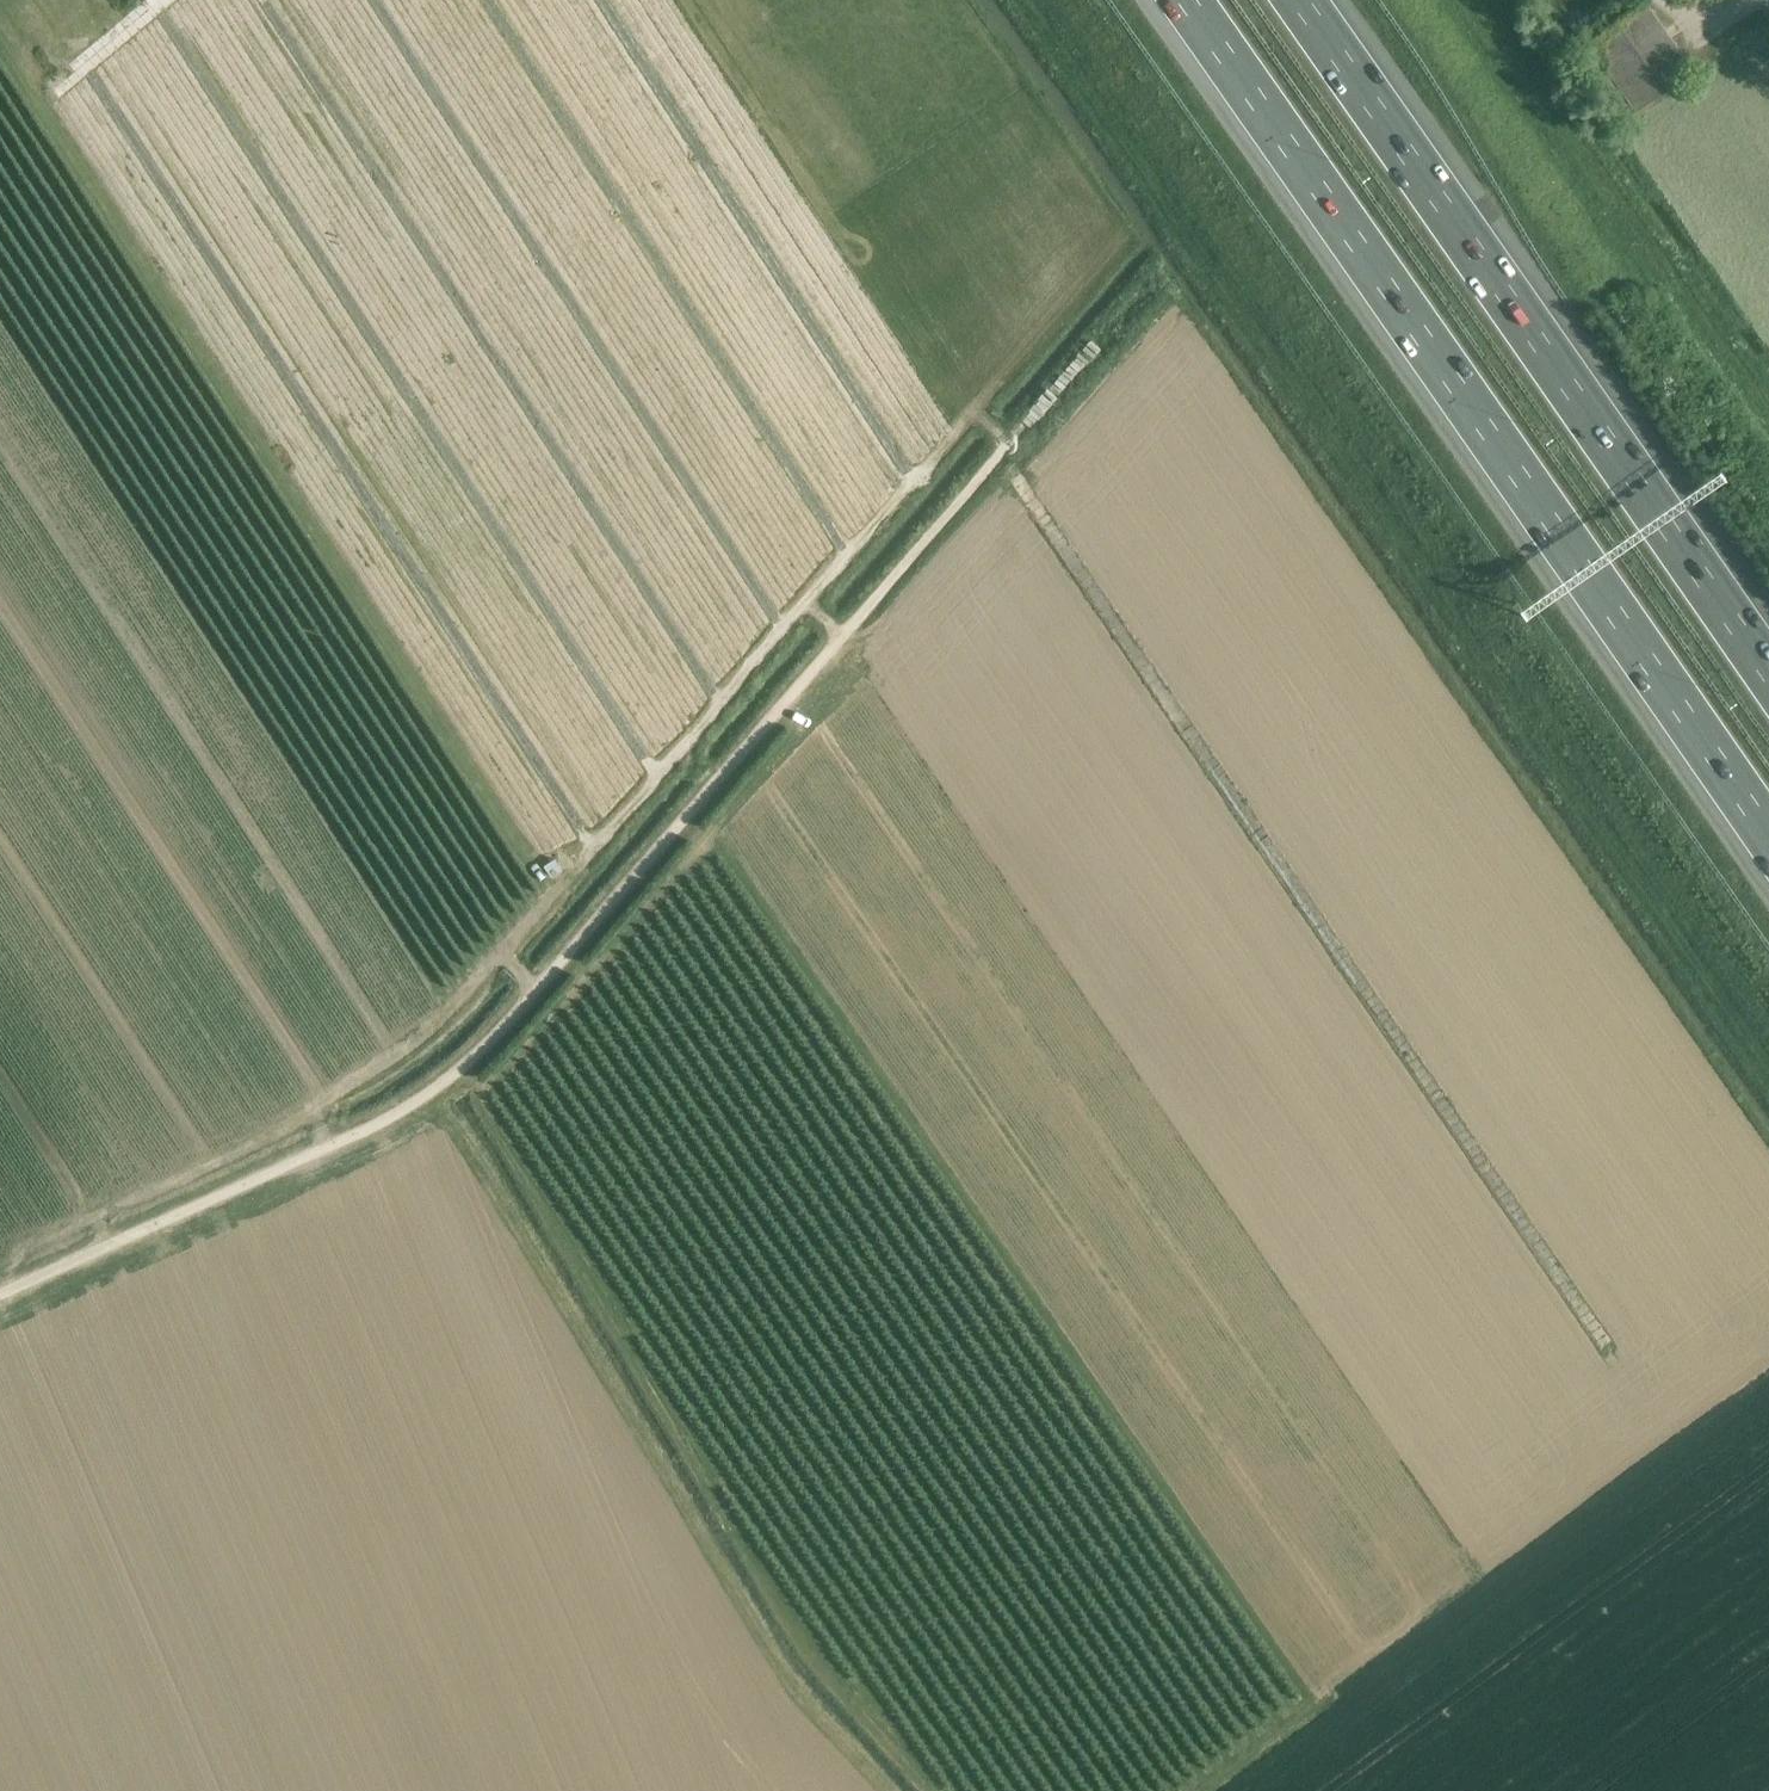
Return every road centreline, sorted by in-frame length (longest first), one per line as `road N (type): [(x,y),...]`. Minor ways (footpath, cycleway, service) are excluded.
road 1 (unclassified): [(0,1294),(374,1128),(459,1067),(1006,446)]
road 2 (motorway): [(1186,0),(1768,837)]
road 3 (motorway): [(1768,674),(1298,0)]

